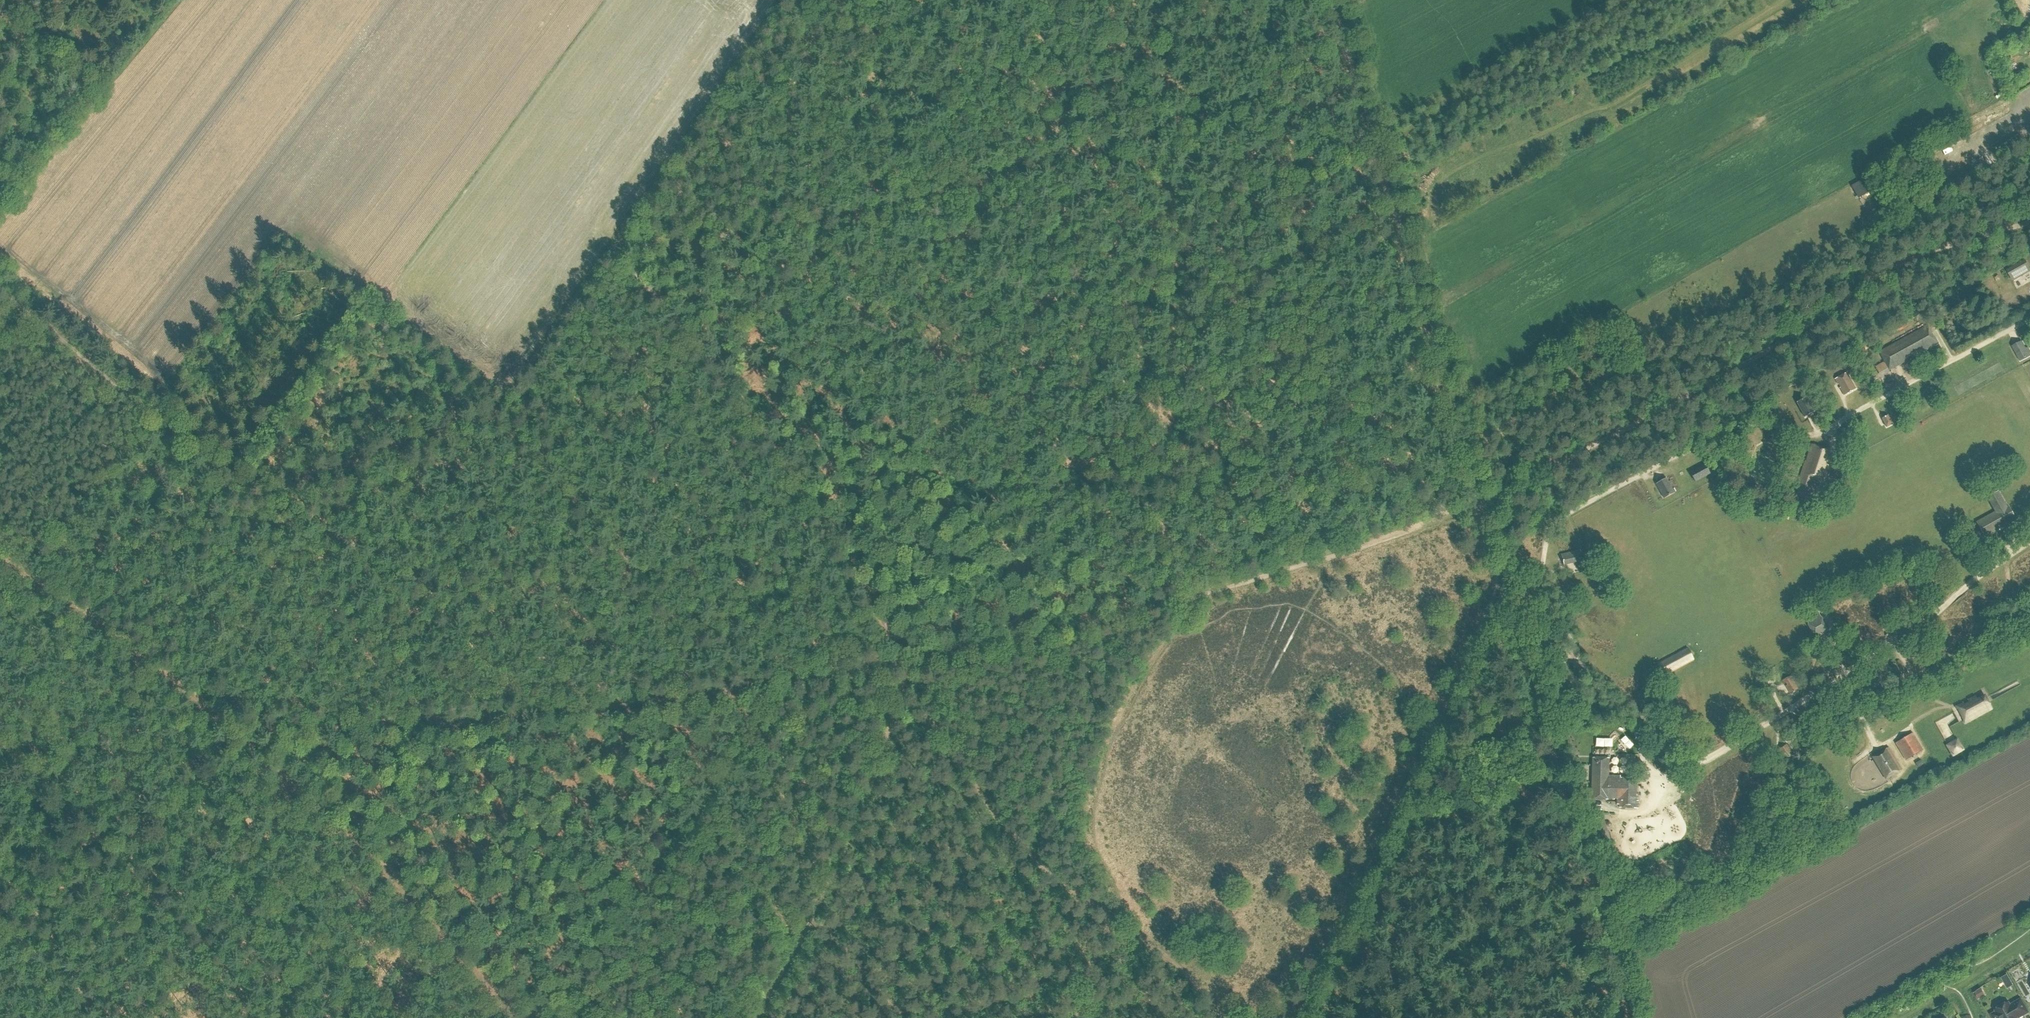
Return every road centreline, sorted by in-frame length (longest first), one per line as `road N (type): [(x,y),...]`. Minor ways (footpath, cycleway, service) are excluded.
road 1 (track): [(1480,505),(1126,614),(912,660),(697,697),(237,735),(0,924)]
road 2 (track): [(614,244),(698,243),(951,201),(1177,135),(1351,68)]
road 3 (track): [(513,1017),(304,793),(163,677),(0,560)]
road 4 (track): [(2029,221),(1904,262),(1747,361),(1480,505)]
road 5 (track): [(497,410),(249,500),(0,291)]
road 6 (track): [(1332,0),(1480,505)]
road 7 (track): [(614,244),(782,461),(912,660)]
road 8 (track): [(1234,1017),(1176,951),(1034,843),(975,768),(912,660)]
road 9 (track): [(1504,589),(1298,1017)]
road 10 (track): [(1630,1017),(1504,589)]
road 11 (track): [(912,660),(825,906),(764,1017)]
road 12 (track): [(789,0),(614,244)]
road 13 (track): [(497,410),(614,244)]
road 14 (track): [(0,187),(21,135),(0,75)]

